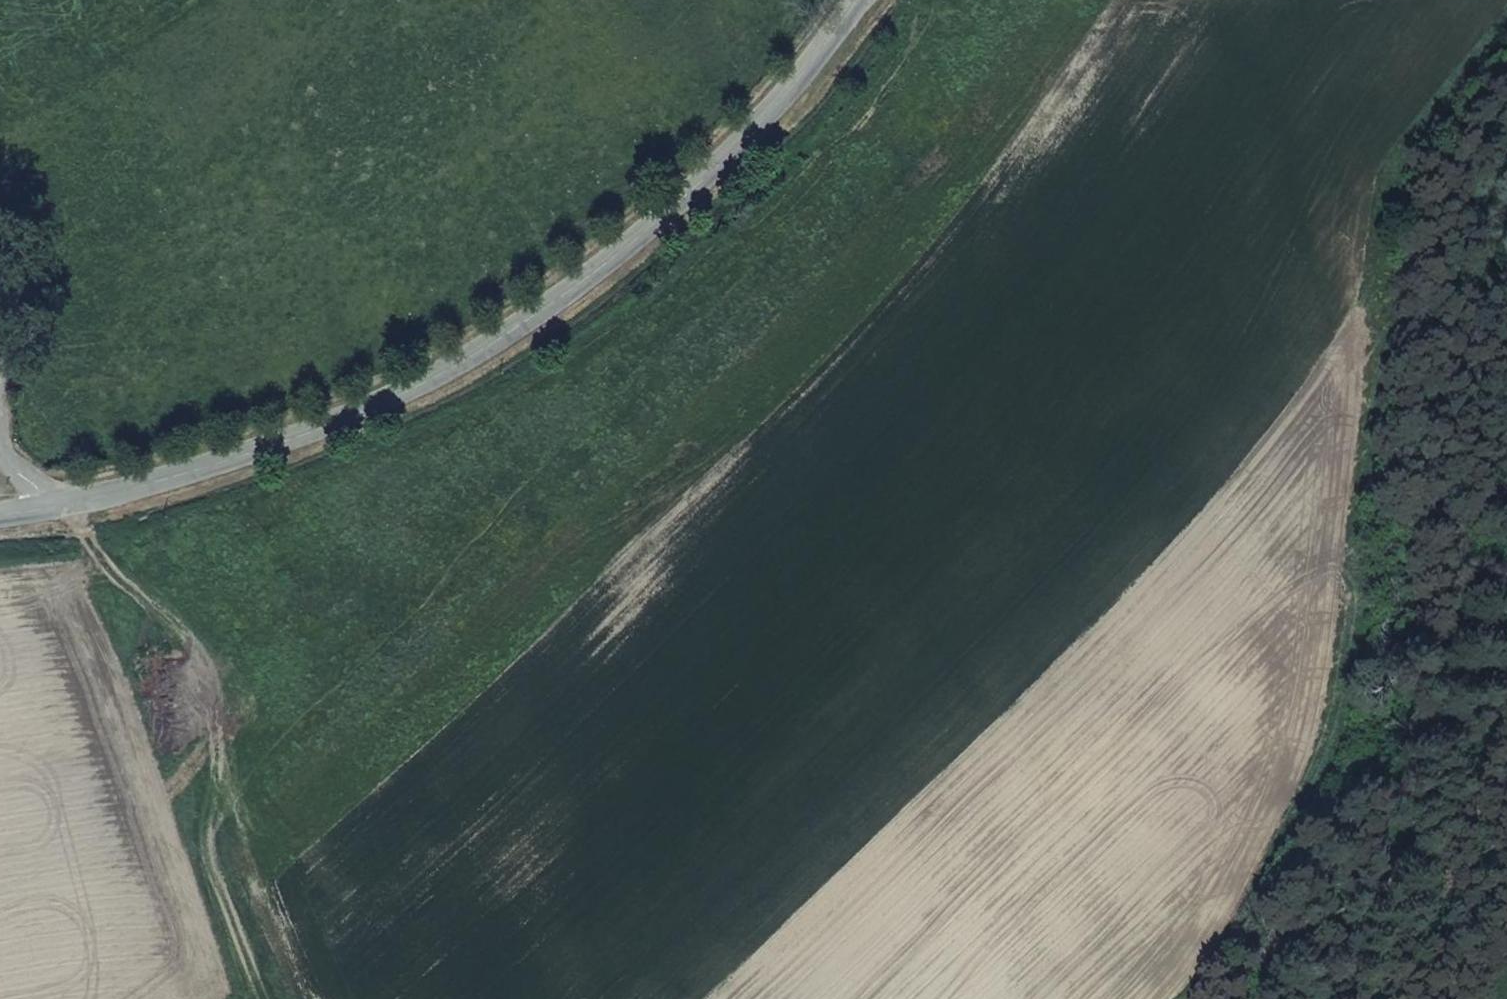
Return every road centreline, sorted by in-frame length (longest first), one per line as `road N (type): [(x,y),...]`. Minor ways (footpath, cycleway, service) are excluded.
road 1 (unclassified): [(857,0),(767,115),(689,194),(520,325),(350,417),(85,501)]
road 2 (track): [(1233,998),(1264,964),(1429,855),(1506,764)]

